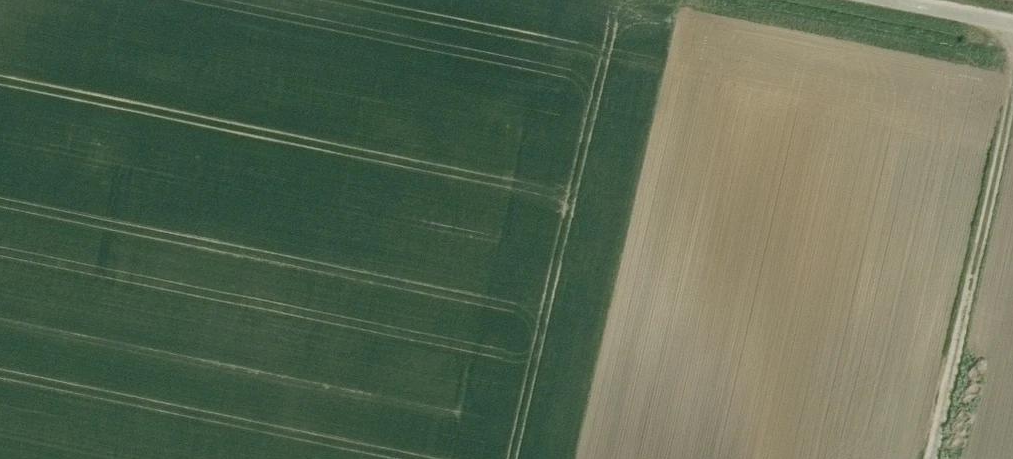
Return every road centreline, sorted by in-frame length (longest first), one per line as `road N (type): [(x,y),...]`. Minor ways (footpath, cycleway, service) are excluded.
road 1 (unclassified): [(895,0),(1012,23)]

